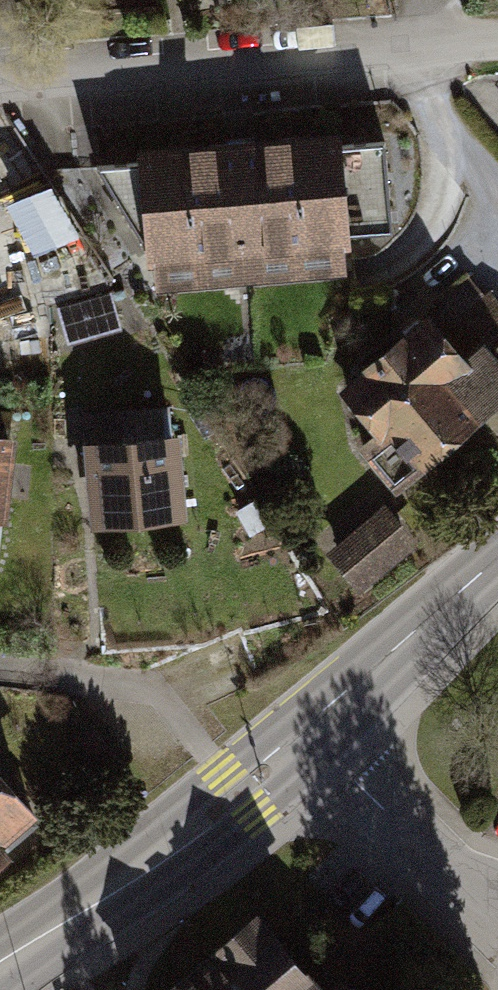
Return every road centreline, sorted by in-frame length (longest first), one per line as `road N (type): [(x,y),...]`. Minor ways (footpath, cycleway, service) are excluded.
road 1 (residential): [(497,41),(0,81)]
road 2 (secondary): [(0,966),(319,734)]
road 3 (residential): [(319,734),(497,930)]
road 4 (secondary): [(319,734),(497,571)]

